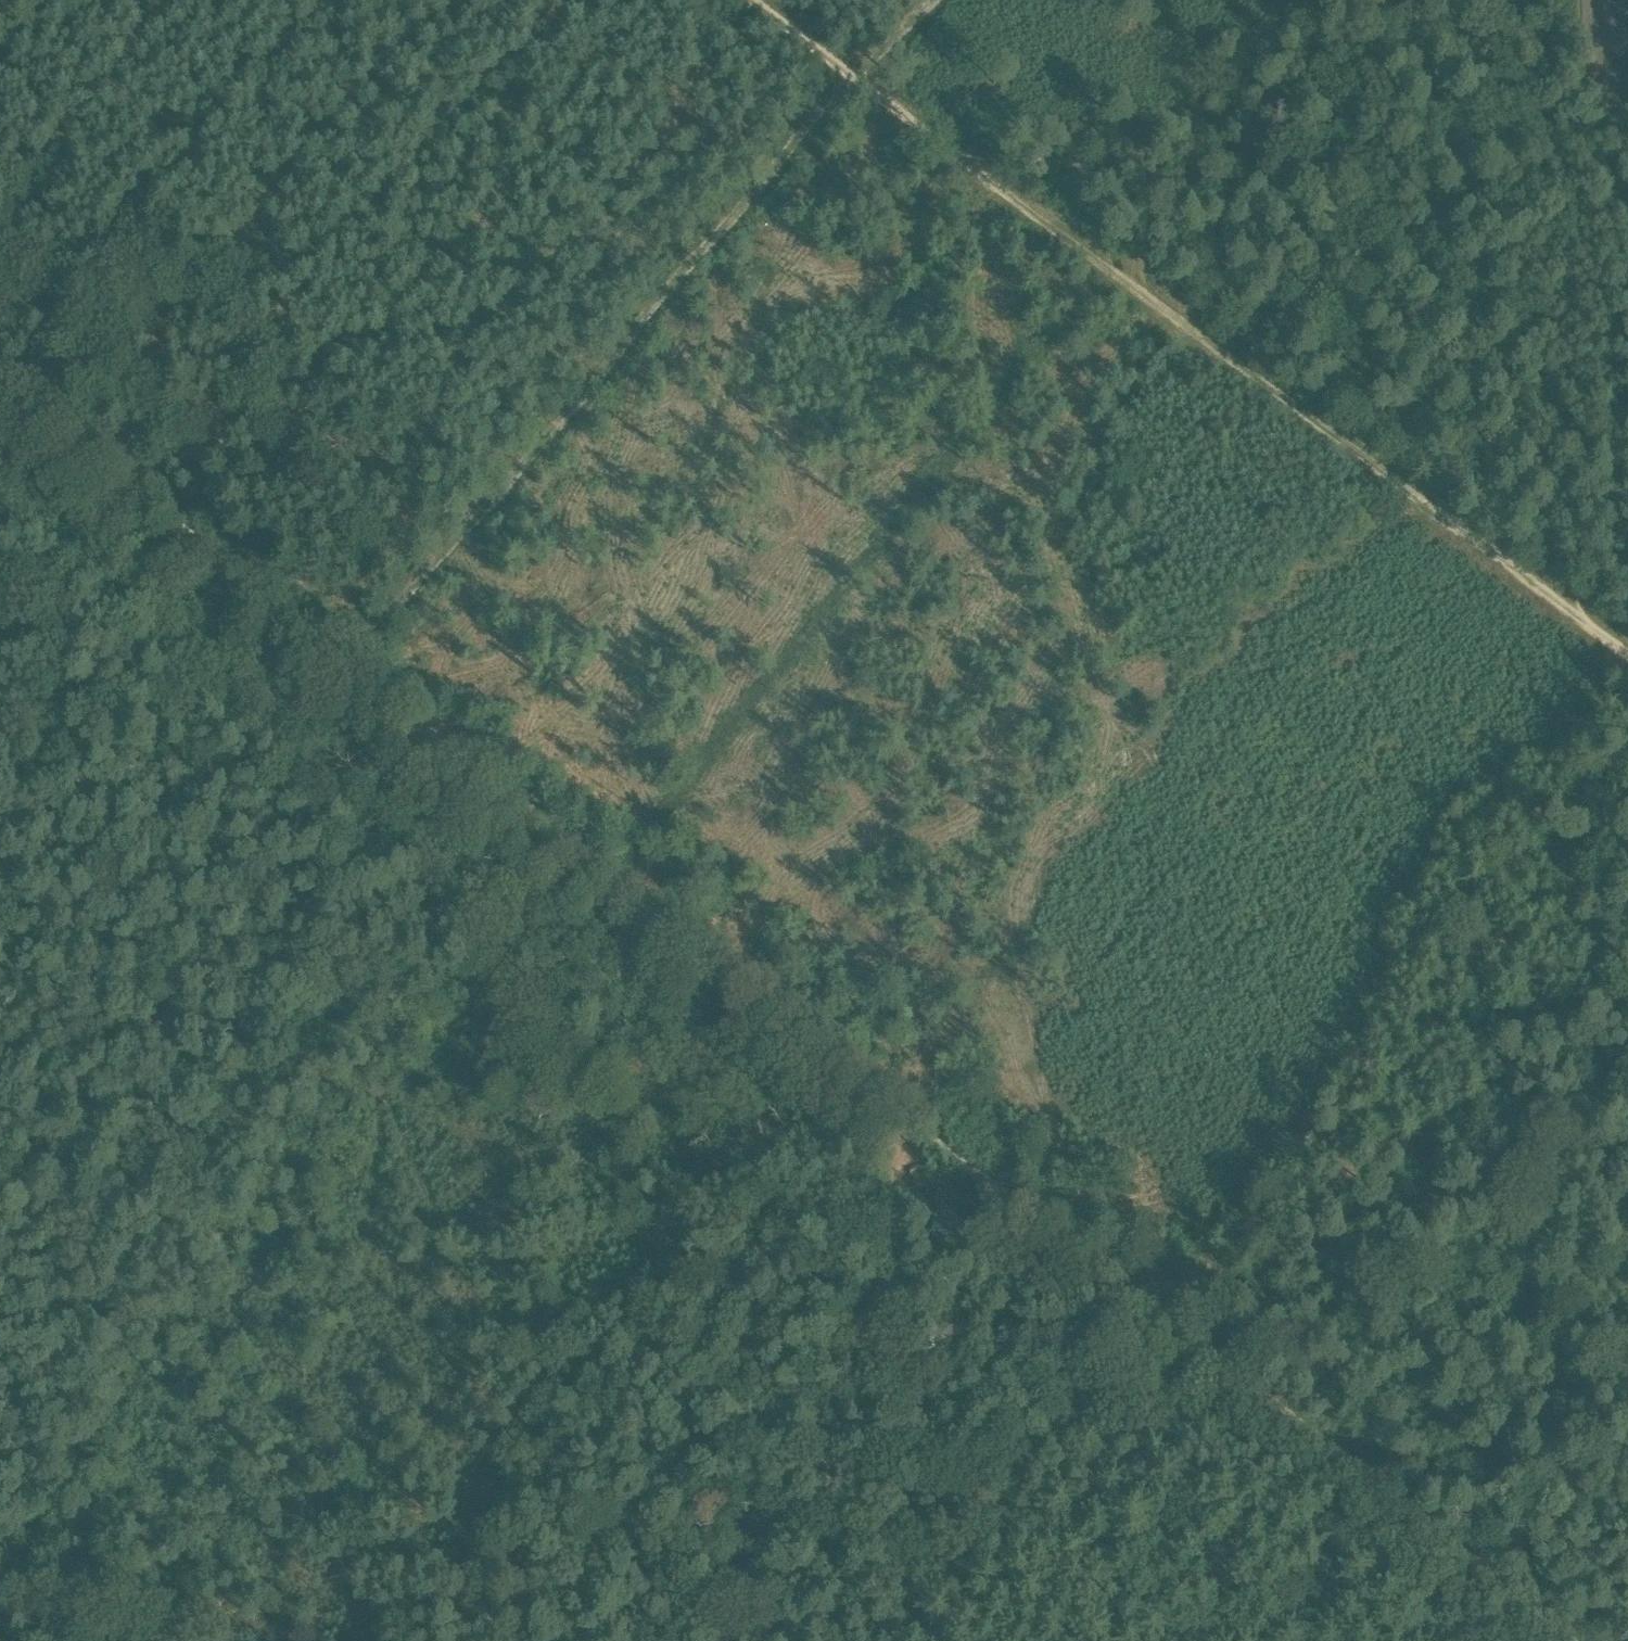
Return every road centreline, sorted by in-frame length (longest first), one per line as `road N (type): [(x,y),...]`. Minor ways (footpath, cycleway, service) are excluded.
road 1 (track): [(1596,623),(958,154)]
road 2 (track): [(0,372),(370,675)]
road 3 (track): [(958,154),(761,0)]

